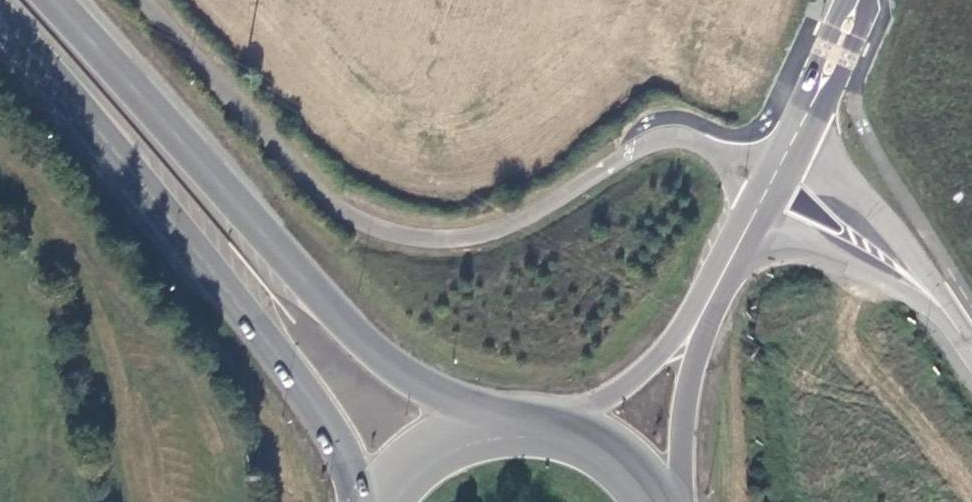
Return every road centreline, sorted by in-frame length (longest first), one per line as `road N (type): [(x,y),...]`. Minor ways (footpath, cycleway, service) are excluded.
road 1 (residential): [(141,0),(310,182),(344,212),(394,232),(450,239),(500,227),(671,136),(735,154),(773,181)]
road 2 (trunk): [(0,17),(308,392),(360,501)]
road 3 (trunk): [(484,410),(417,380),(339,315),(53,0)]
road 4 (unclassified): [(948,308),(798,133)]
road 5 (unclassified): [(735,253),(786,243),(838,256),(948,308)]
road 6 (tertiary): [(681,501),(684,421),(708,306)]
road 7 (tertiary): [(708,306),(662,354),(576,415)]
road 8 (primary): [(484,410),(425,435),(365,501)]
road 9 (tertiary): [(859,0),(798,133)]
road 10 (primary): [(678,501),(638,450),(576,415)]

